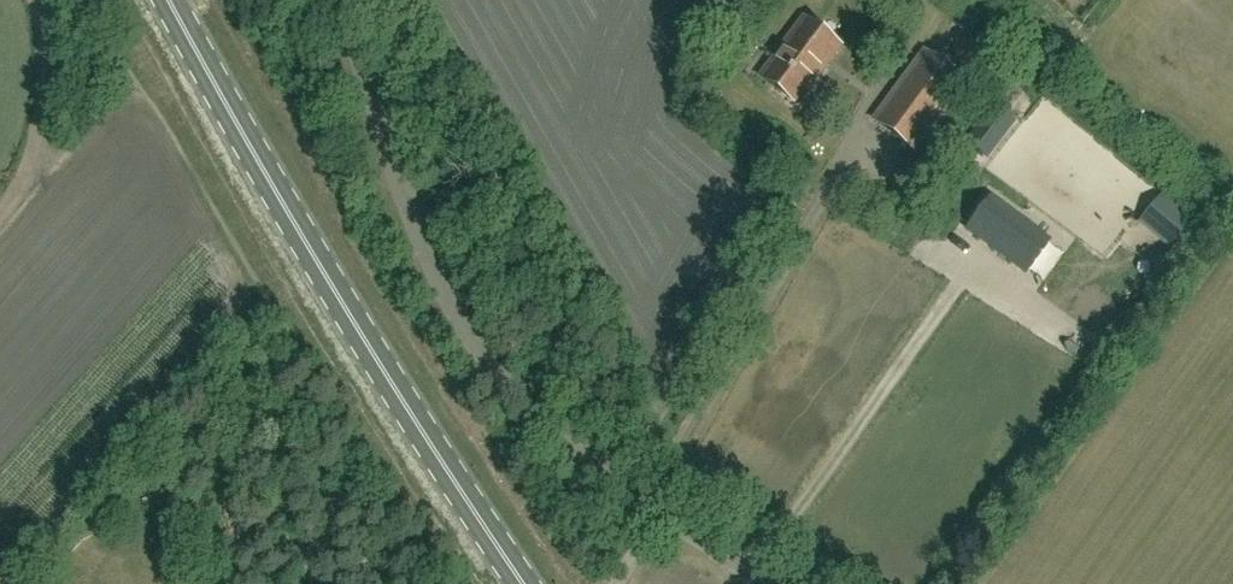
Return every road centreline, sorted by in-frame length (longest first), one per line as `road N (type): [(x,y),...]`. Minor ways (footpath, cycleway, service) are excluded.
road 1 (primary): [(525,583),(298,235),(170,0)]
road 2 (unclassified): [(656,511),(565,448),(457,313),(427,263),(340,0)]
road 3 (track): [(39,0),(41,124),(30,167),(0,211)]
road 4 (unclassified): [(772,583),(656,511)]

